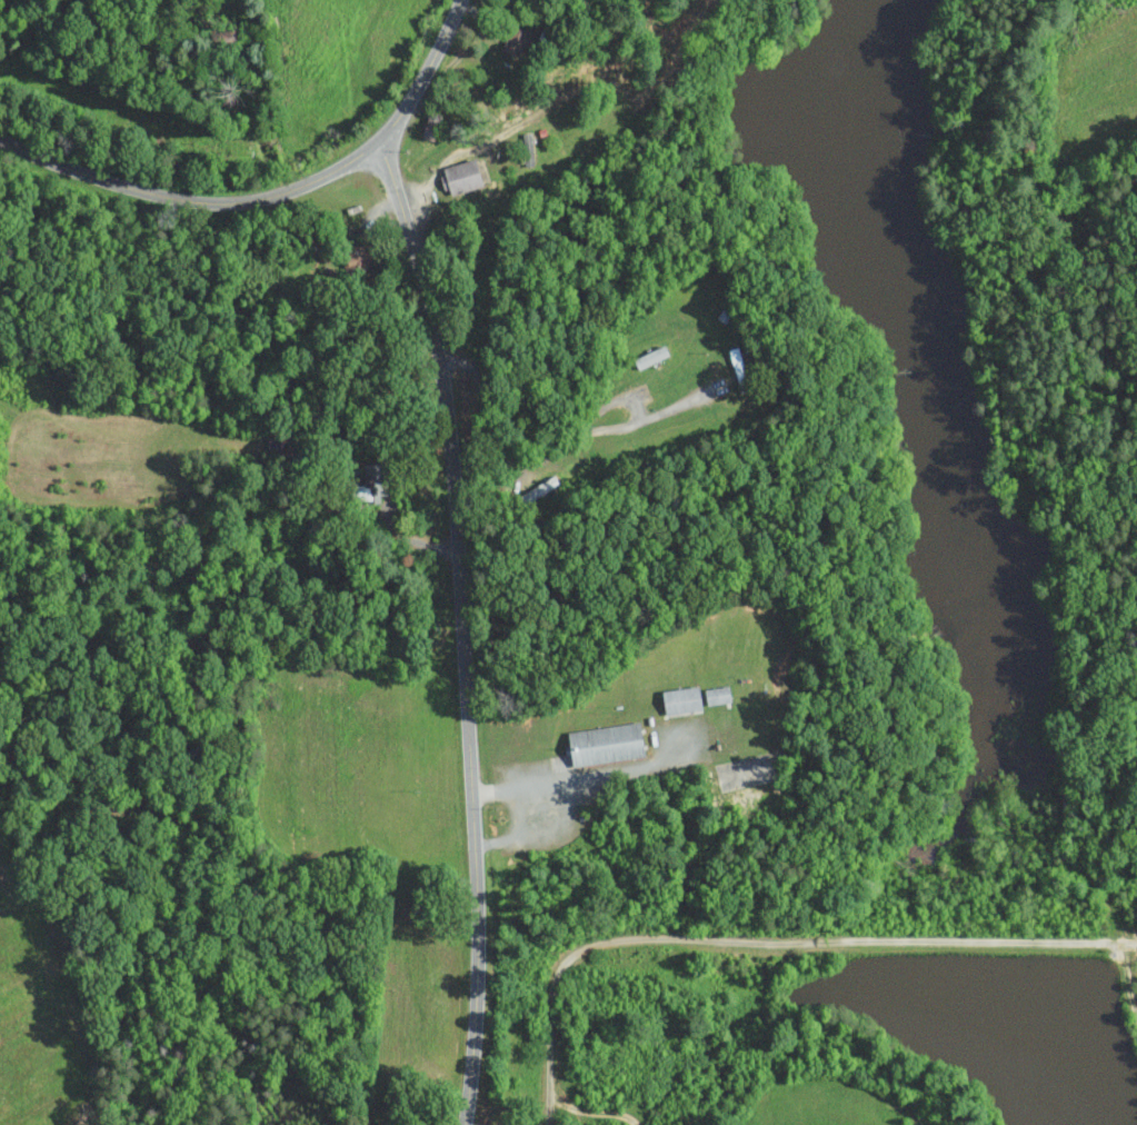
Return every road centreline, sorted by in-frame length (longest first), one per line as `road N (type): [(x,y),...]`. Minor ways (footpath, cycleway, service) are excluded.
road 1 (residential): [(464,1124),(478,920),(448,421),(425,295),(379,146)]
road 2 (residential): [(457,0),(379,146),(267,200),(157,197),(0,139)]
road 3 (residential): [(437,361),(473,376),(510,461),(523,462),(547,459),(586,432),(632,428),(735,380)]

